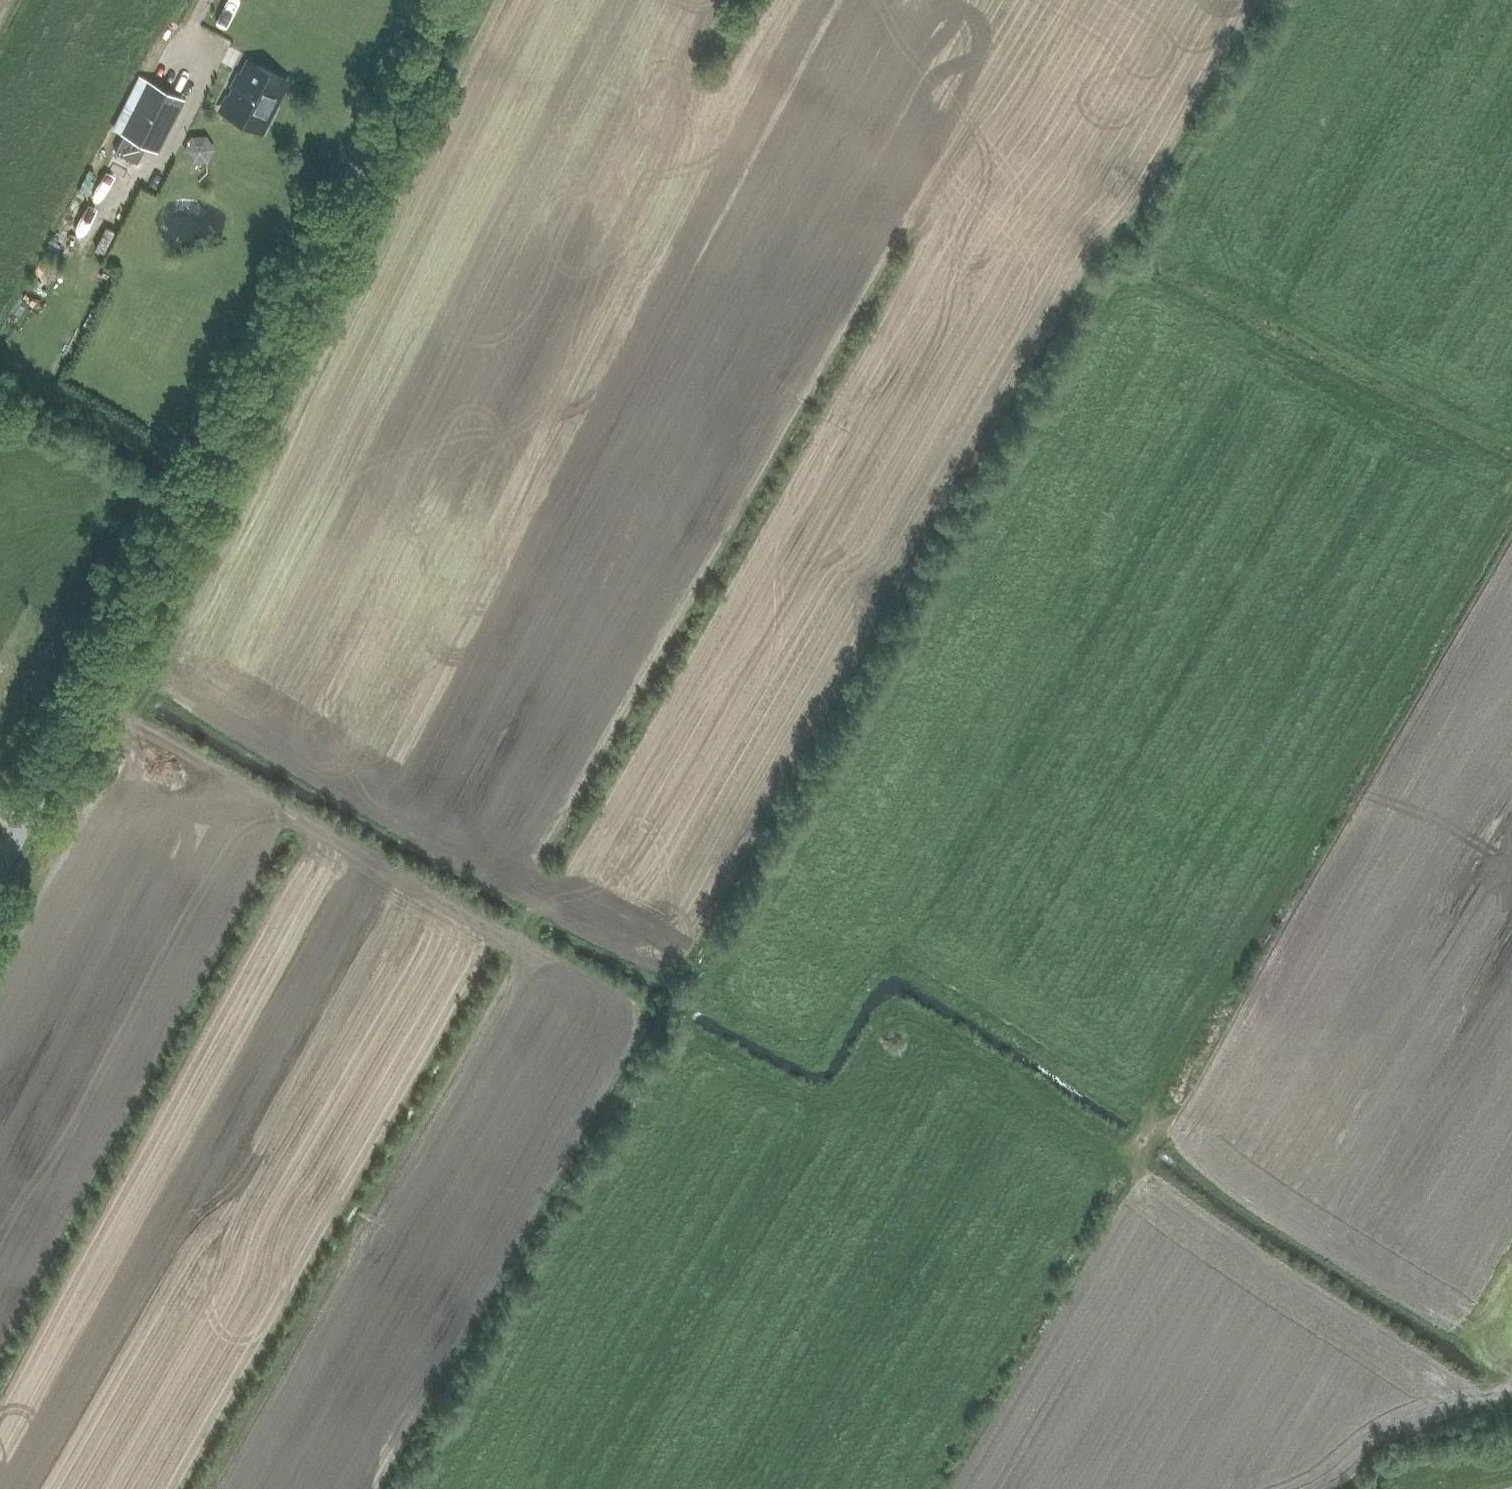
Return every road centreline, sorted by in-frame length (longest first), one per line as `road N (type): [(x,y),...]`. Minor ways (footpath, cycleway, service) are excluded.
road 1 (unclassified): [(0,875),(458,0)]
road 2 (track): [(189,516),(0,411)]

